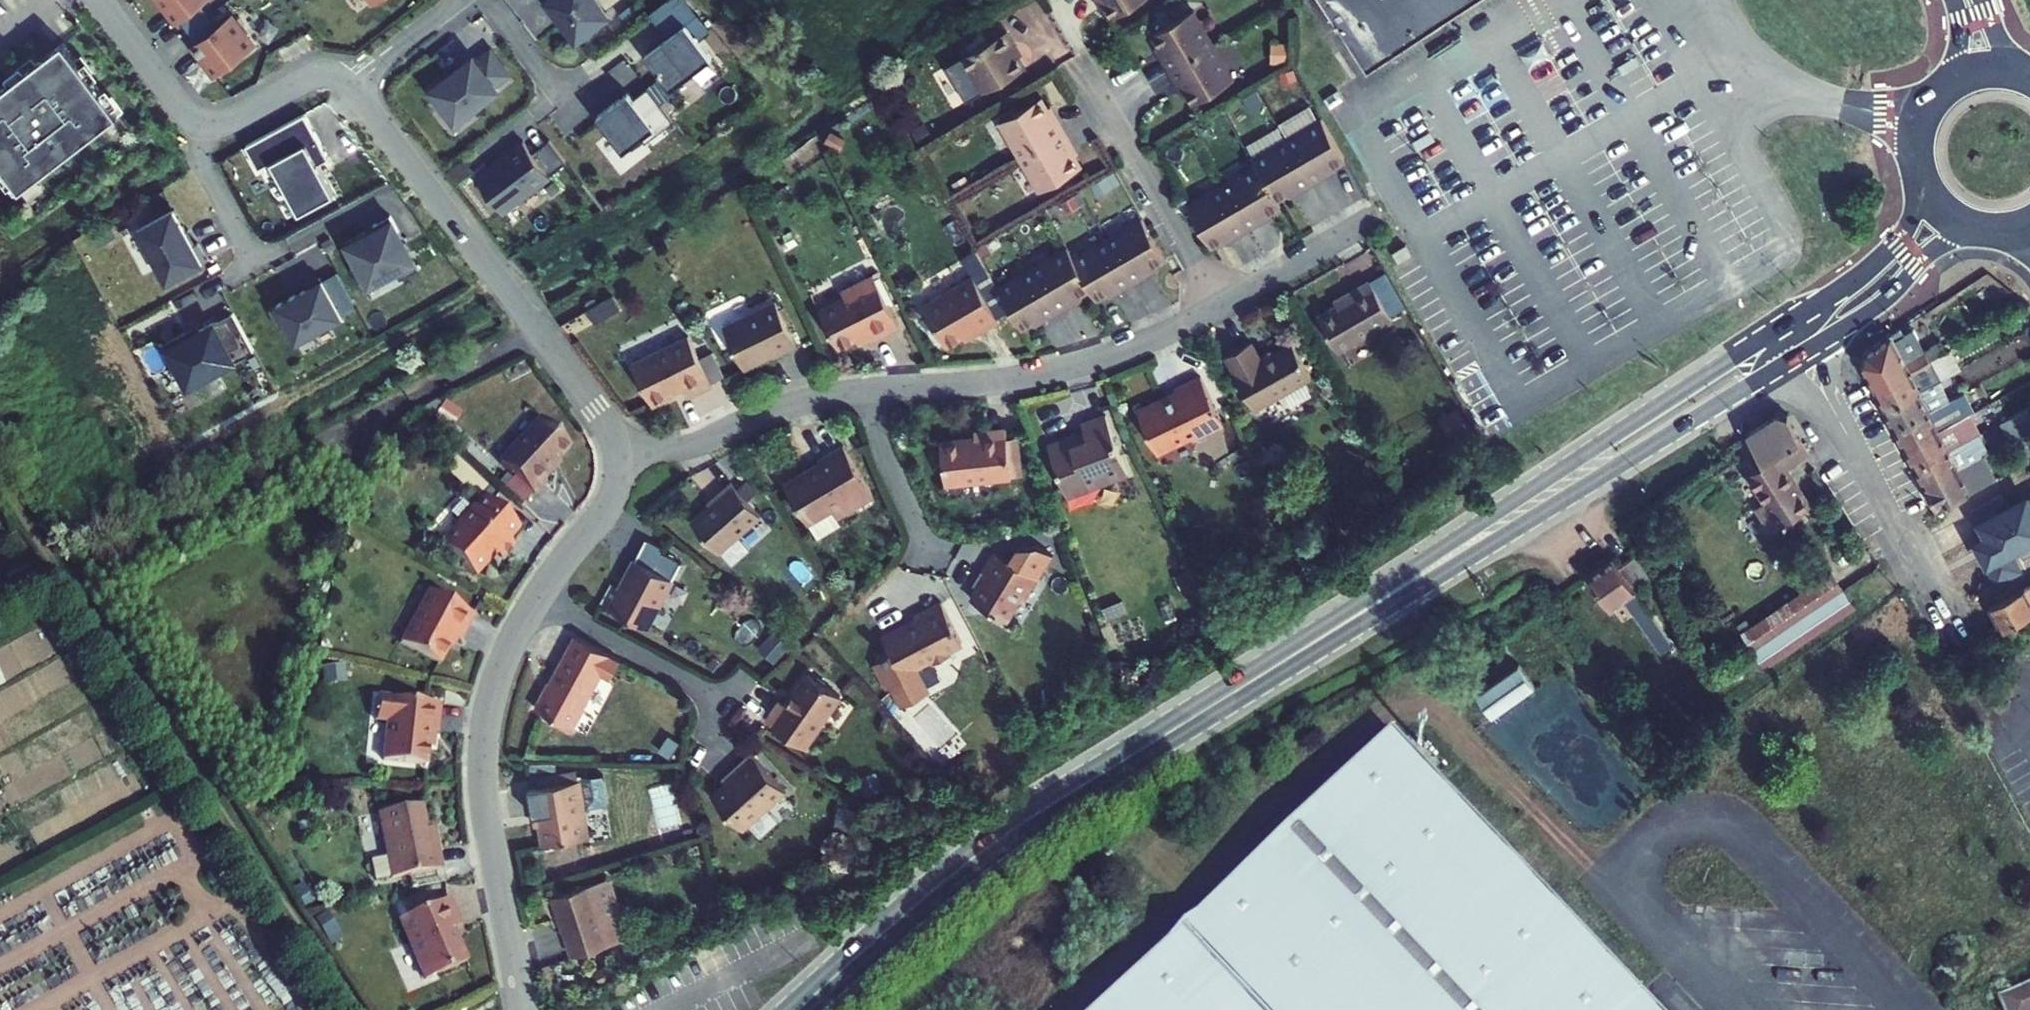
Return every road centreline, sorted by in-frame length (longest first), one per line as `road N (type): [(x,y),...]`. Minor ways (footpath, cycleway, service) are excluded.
road 1 (secondary): [(1843,286),(1126,760)]
road 2 (track): [(1648,906),(1588,866),(1426,707),(1405,701),(1380,712),(1072,1009)]
road 3 (secondary): [(1126,760),(1789,362)]
road 4 (unclassified): [(522,1009),(485,811),(487,718),(516,630),(608,503),(618,459)]
road 5 (secondary): [(798,1009),(959,870),(1126,760)]
road 6 (unclassified): [(862,393),(1051,374),(1124,353),(1222,307)]
road 7 (residential): [(350,87),(311,77),(227,120),(202,118),(180,103),(100,0)]
road 8 (residential): [(541,333),(350,87)]
road 9 (unclassified): [(1222,307),(1083,66)]
road 10 (unclassified): [(618,459),(701,443),(777,409),(862,393)]
road 11 (unclassified): [(1850,438),(1957,632)]
road 12 (secondary): [(1844,328),(1935,258),(1992,230)]
road 13 (unclassified): [(1222,307),(1373,218)]
road 14 (unclassified): [(862,393),(928,548)]
road 15 (unclassified): [(618,459),(609,428),(541,333)]
road 16 (secondary): [(1921,176),(1901,240),(1843,286)]
road 17 (residential): [(350,87),(457,0)]

